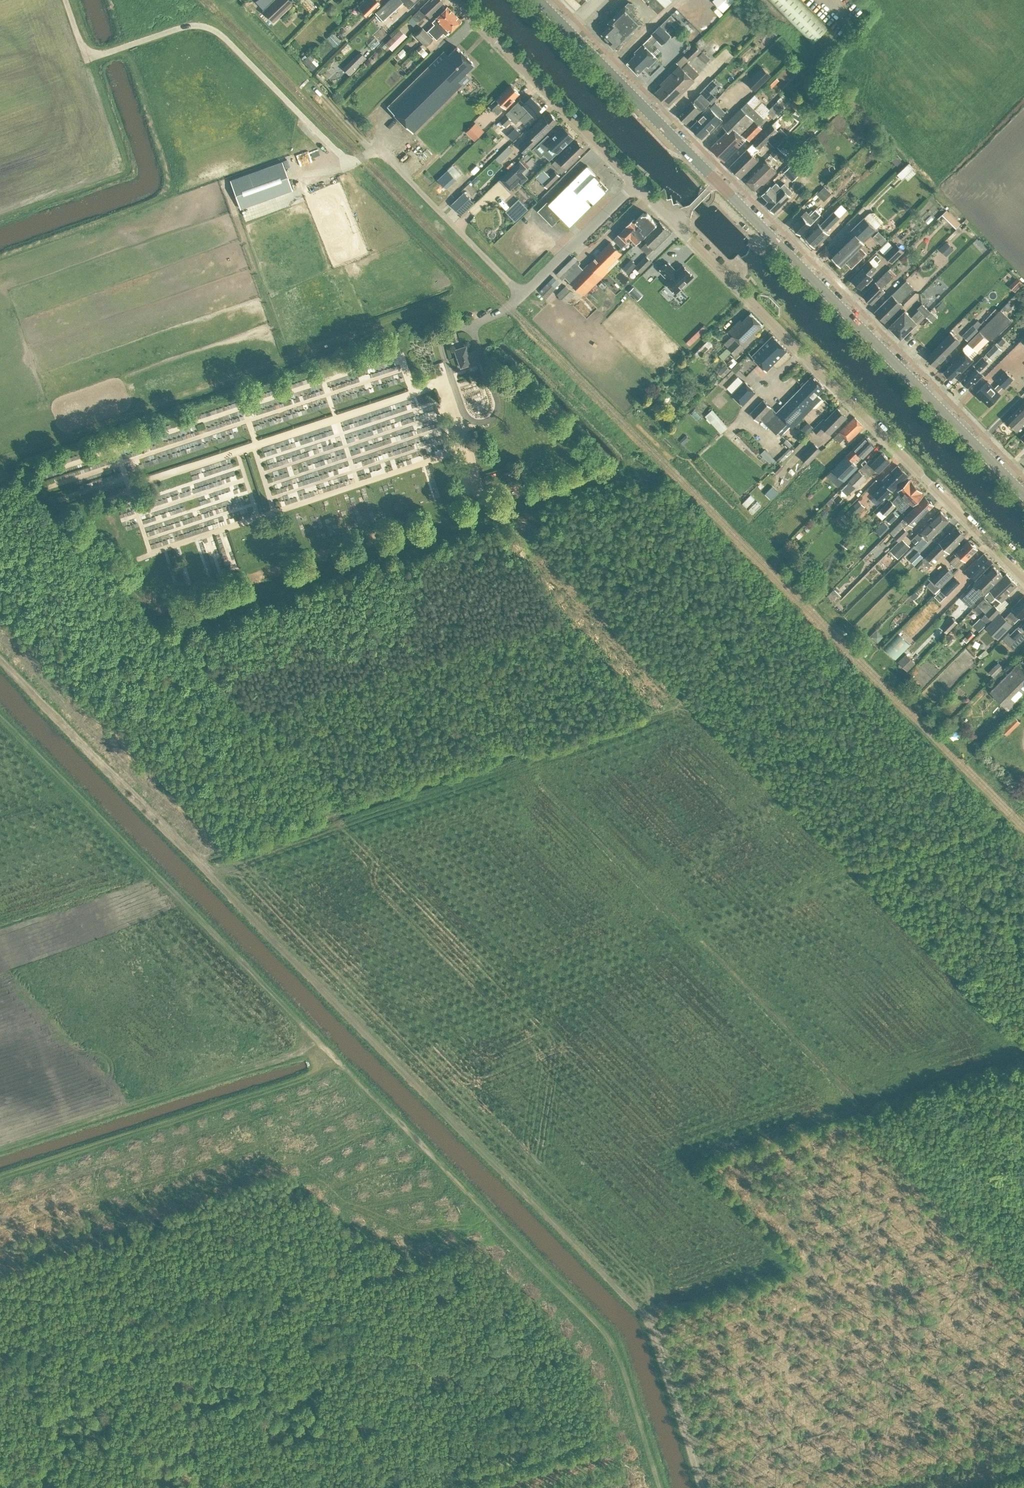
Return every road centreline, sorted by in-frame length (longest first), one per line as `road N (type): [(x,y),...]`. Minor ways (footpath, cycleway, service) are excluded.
road 1 (unclassified): [(66,0),(90,58),(185,28),(218,33),(341,158),(386,157),(522,294)]
road 2 (residential): [(1023,579),(676,221)]
road 3 (track): [(465,328),(450,310),(414,311),(0,454)]
road 4 (secondary): [(1023,495),(717,182)]
road 5 (secondary): [(717,182),(537,0)]
road 6 (residential): [(635,183),(459,0)]
road 7 (unclassified): [(635,183),(522,294)]

